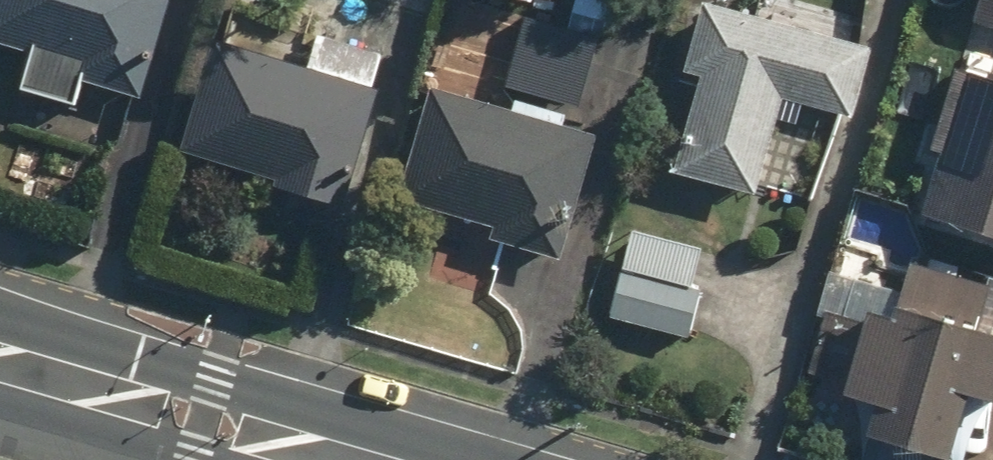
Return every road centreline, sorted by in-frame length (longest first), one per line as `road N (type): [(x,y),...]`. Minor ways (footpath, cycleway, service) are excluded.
road 1 (tertiary): [(0,353),(45,356),(214,398),(384,459)]
road 2 (tertiary): [(274,459),(74,400),(0,363)]

